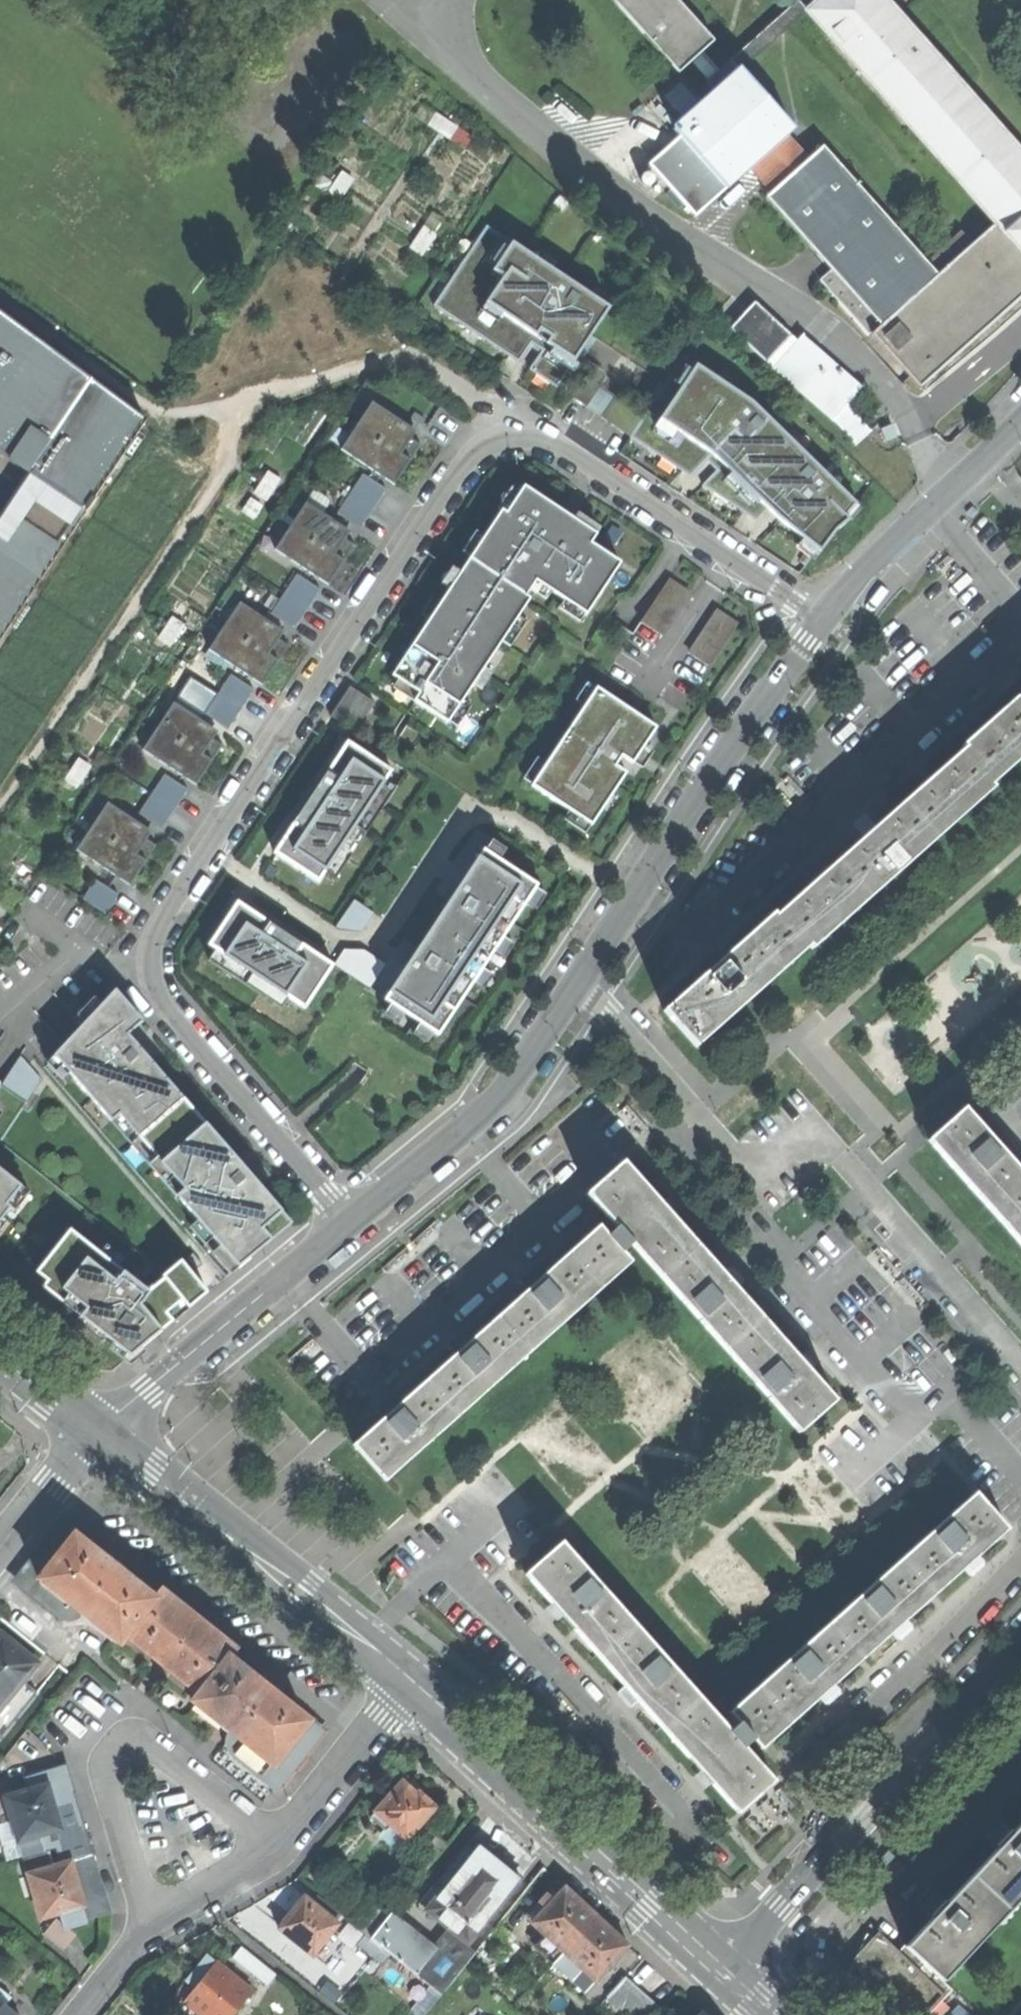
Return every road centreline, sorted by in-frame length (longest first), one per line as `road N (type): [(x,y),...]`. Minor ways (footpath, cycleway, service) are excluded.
road 1 (residential): [(824,620),(561,445),(515,436),(466,465),(158,924),(149,951),(156,993),(352,1226)]
road 2 (residential): [(1020,1359),(819,1132),(756,1175),(582,982)]
road 3 (residential): [(582,982),(824,620)]
road 4 (residential): [(719,1962),(1020,1648)]
road 5 (secondary): [(719,1962),(414,1682)]
road 6 (secondary): [(414,1682),(98,1431)]
road 7 (residential): [(275,1841),(144,1738),(113,1744),(106,1782),(143,1890),(145,1924)]
road 8 (residential): [(352,1226),(98,1431)]
road 9 (residential): [(824,620),(1020,420)]
road 10 (residential): [(513,1088),(352,1226)]
road 11 (residential): [(414,1682),(275,1841)]
road 12 (tertiary): [(98,1431),(0,1551)]
road 13 (residential): [(275,1841),(145,1924)]
road 14 (residential): [(513,1088),(582,982)]
road 15 (secondary): [(98,1431),(0,1355)]

